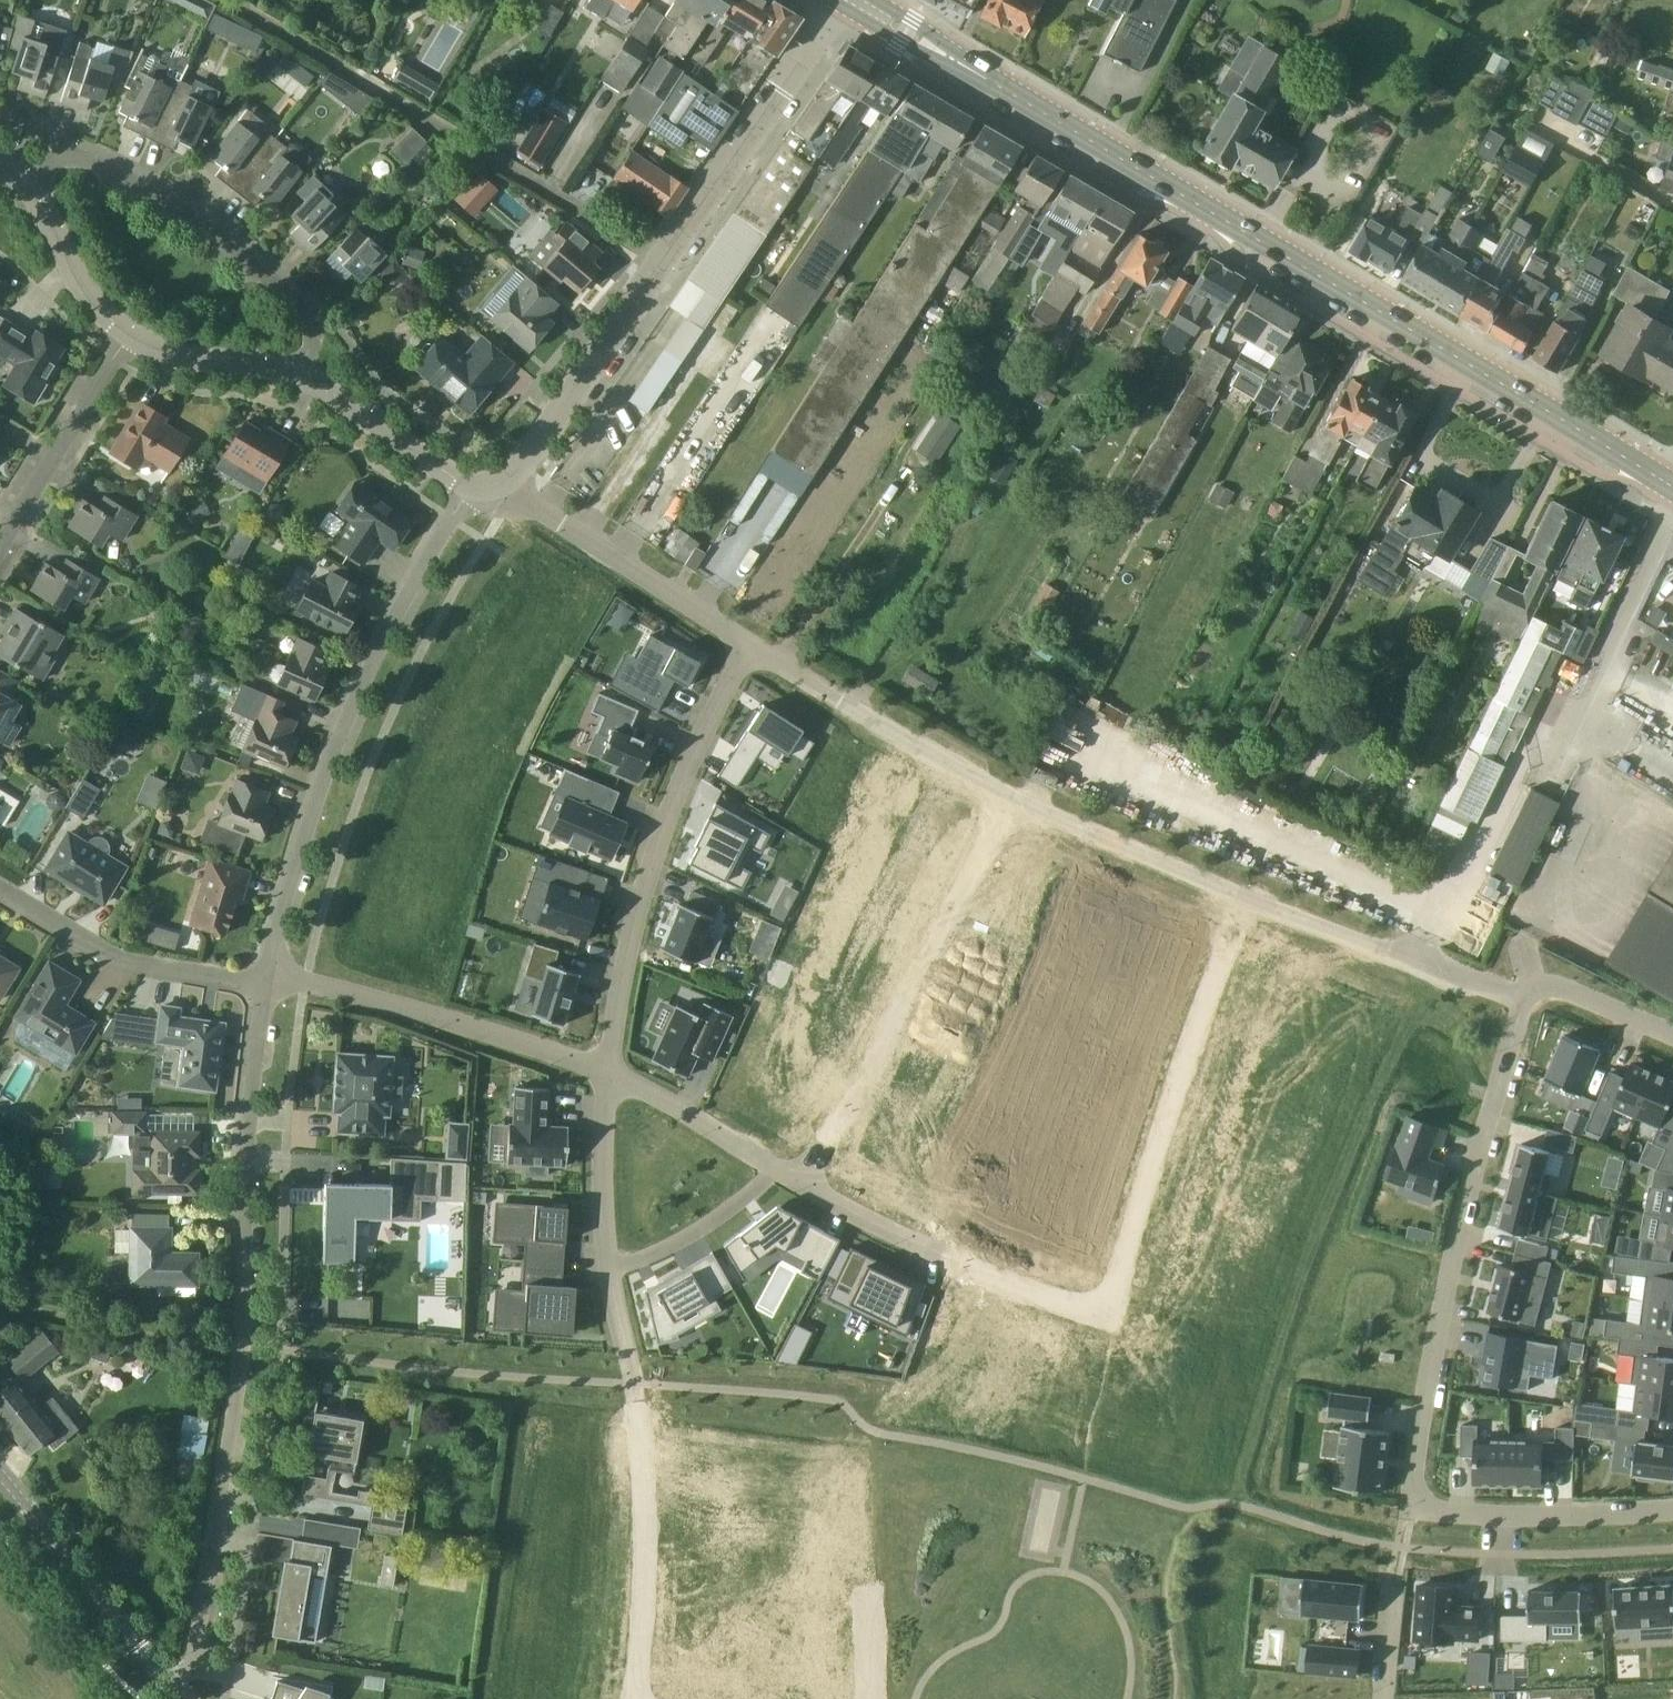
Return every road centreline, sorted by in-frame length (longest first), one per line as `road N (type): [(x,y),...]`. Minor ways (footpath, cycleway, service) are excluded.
road 1 (secondary): [(1672,487),(854,0)]
road 2 (residential): [(1672,1507),(1534,1514),(1415,1505),(1433,1358),(1527,998)]
road 3 (unclassified): [(188,1674),(239,1377),(247,1155),(265,983)]
road 4 (unknown): [(1242,894),(1113,1320),(927,1247)]
road 5 (unclassified): [(473,491),(522,464),(849,0)]
road 6 (residential): [(1016,797),(1259,901),(1527,998)]
road 7 (unclassified): [(268,969),(338,742),(412,587),(473,491)]
road 8 (residential): [(751,643),(659,834),(608,1071)]
road 9 (residential): [(806,1183),(1016,797)]
road 10 (residential): [(298,373),(311,325),(263,271),(188,214),(71,158),(26,185)]
road 11 (residential): [(608,1071),(268,969)]
road 12 (residential): [(473,491),(531,505),(751,643)]
road 13 (unknown): [(637,1698),(651,1539),(635,1383)]
road 14 (residential): [(751,643),(1016,797)]
road 15 (unclassified): [(182,1698),(0,1472)]
road 16 (residential): [(0,887),(107,950),(265,983)]
road 17 (residential): [(0,546),(132,333)]
road 18 (residential): [(473,491),(298,373)]
road 19 (residential): [(776,1168),(721,1215),(659,1252),(608,1269)]
road 20 (residential): [(608,1269),(608,1071)]
road 21 (residential): [(608,1071),(776,1168)]
road 22 (residential): [(132,333),(97,304),(26,185)]
road 23 (residential): [(298,373),(192,356),(132,333)]
road 24 (residential): [(1527,998),(1566,990),(1672,1036)]
road 25 (residential): [(806,1183),(927,1247)]

